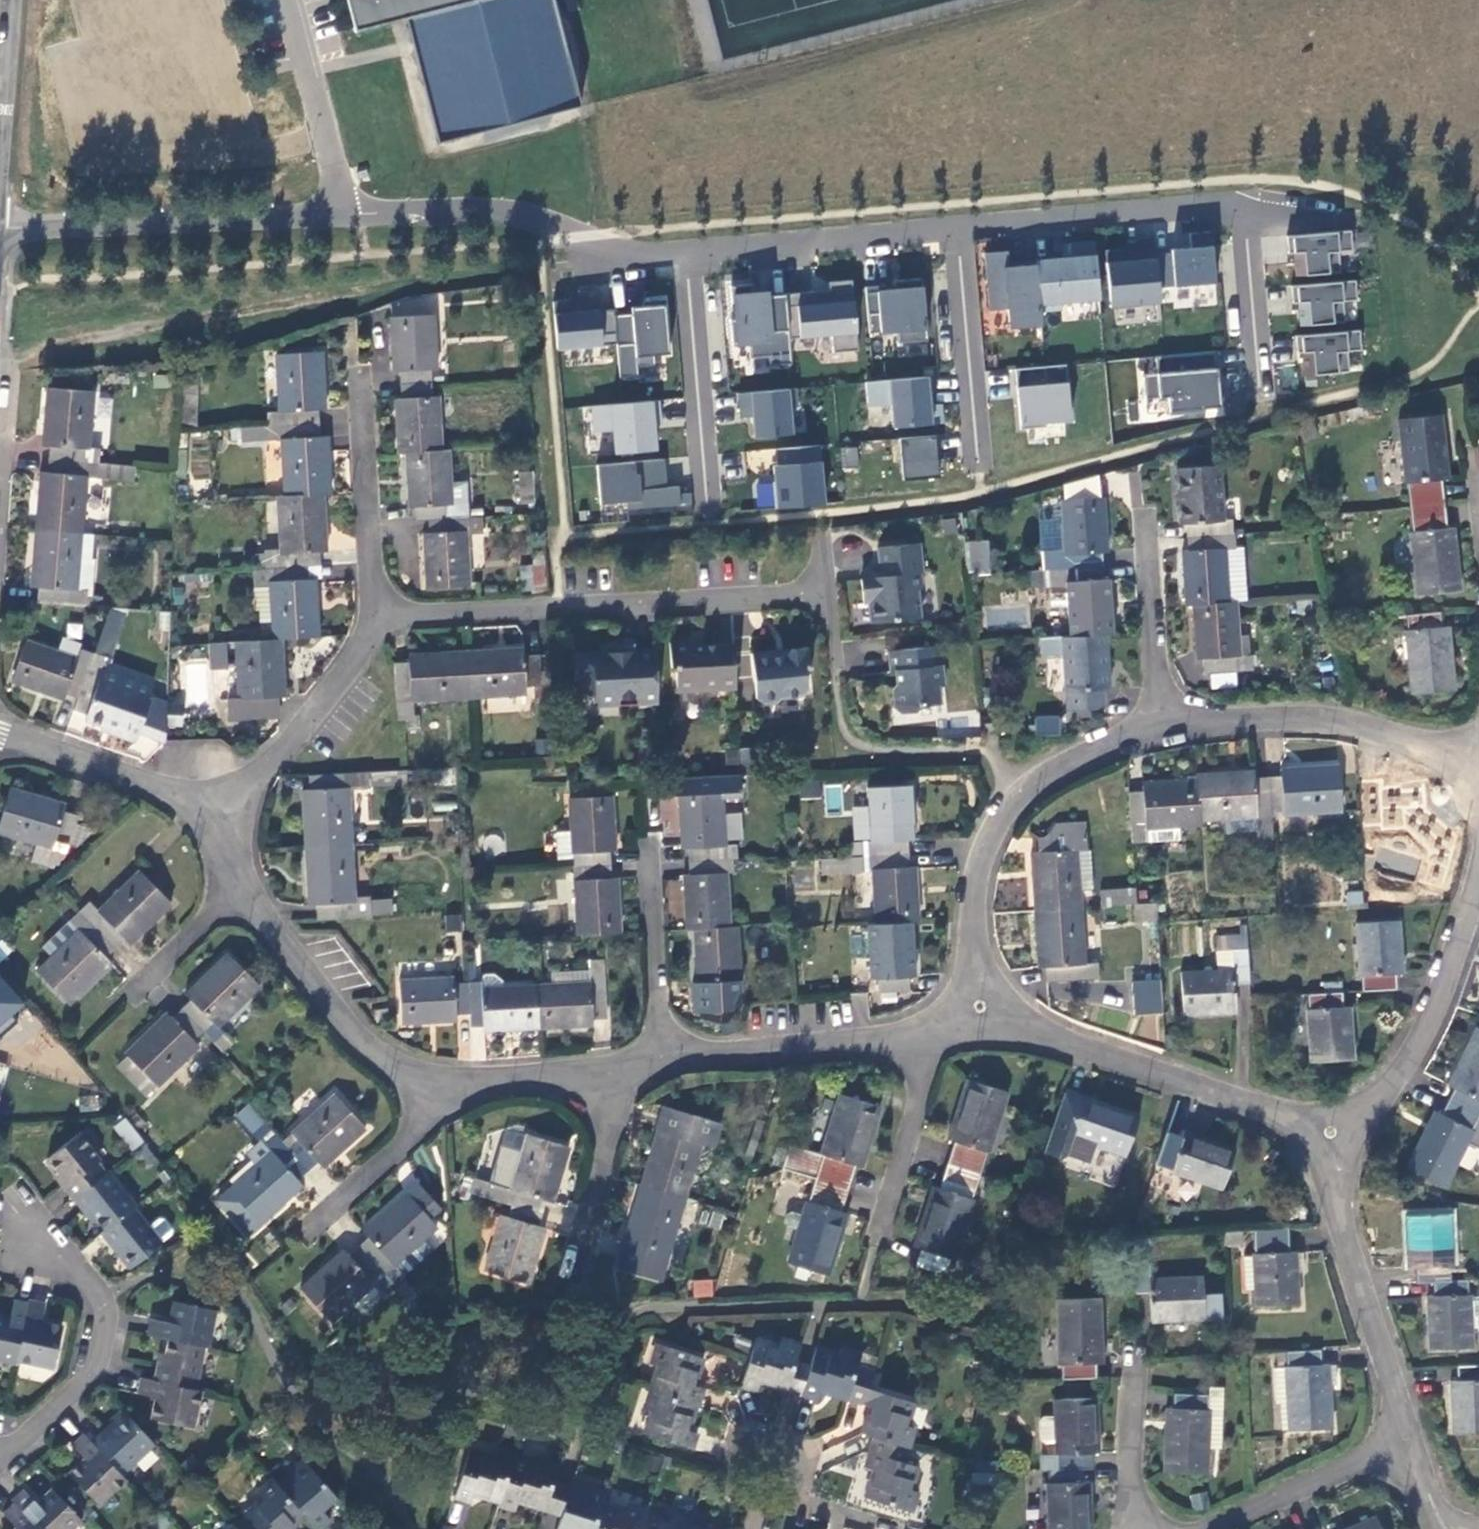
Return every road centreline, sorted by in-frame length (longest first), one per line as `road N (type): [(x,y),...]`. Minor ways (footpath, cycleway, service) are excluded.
road 1 (residential): [(686,251),(615,252),(520,213),(0,226)]
road 2 (residential): [(1263,417),(1244,202),(957,227)]
road 3 (residential): [(374,617),(823,593)]
road 4 (residential): [(979,1005),(973,897),(978,859),(999,815),(1067,763),(1158,725)]
road 5 (residential): [(979,1005),(1331,1132)]
road 6 (residential): [(218,822),(259,913),(367,1045),(399,1069),(436,1079)]
road 7 (residential): [(1478,856),(1448,970),(1416,1045),(1380,1097),(1331,1132)]
road 8 (residential): [(1331,1132),(1338,1204),(1407,1443)]
road 9 (residential): [(1158,725),(1301,719),(1473,759)]
road 10 (residential): [(0,1446),(15,1442),(84,1380),(109,1323),(104,1296),(32,1209)]
road 11 (residential): [(957,227),(686,251)]
road 12 (residential): [(686,251),(708,513)]
road 13 (residential): [(218,822),(318,709),(374,617)]
road 14 (residential): [(663,1058),(920,1031)]
road 15 (residential): [(957,227),(979,472)]
road 16 (residential): [(0,735),(158,786),(218,822)]
road 17 (residential): [(1407,1443),(1192,1528)]
road 18 (residential): [(663,1058),(648,839)]
road 19 (residential): [(1158,725),(1142,508)]
road 20 (residential): [(374,617),(360,402)]
road 21 (residential): [(436,1079),(421,1125),(302,1240)]
road 22 (residential): [(614,1068),(613,1116),(573,1276)]
road 23 (residential): [(879,1226),(920,1077),(920,1031)]
road 24 (residential): [(1137,1528),(1127,1483),(1136,1341)]
road 25 (residential): [(436,1079),(614,1068)]
road 26 (tertiary): [(0,147),(9,0)]

